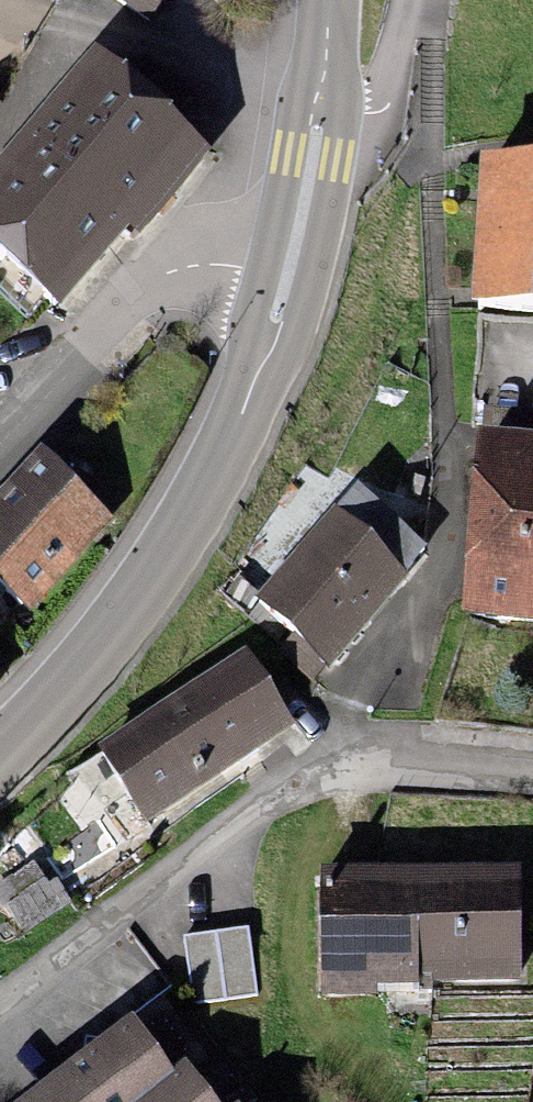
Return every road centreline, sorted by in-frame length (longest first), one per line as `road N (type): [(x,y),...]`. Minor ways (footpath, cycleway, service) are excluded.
road 1 (tertiary): [(302,215),(267,351),(208,482),(120,620),(0,757)]
road 2 (residential): [(0,1006),(313,788),(432,766),(532,775)]
road 3 (residential): [(302,215),(150,303),(0,452)]
road 4 (residential): [(410,0),(356,137),(302,215)]
road 5 (tertiary): [(329,0),(302,215)]

